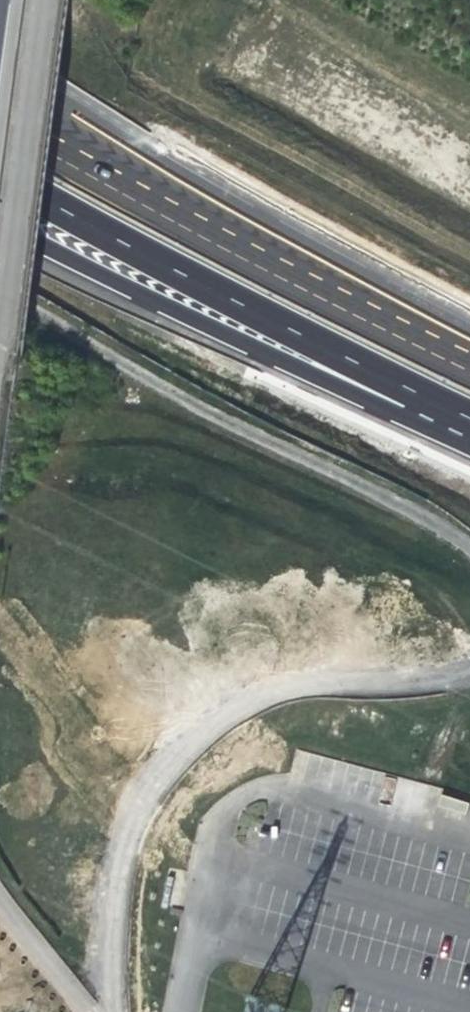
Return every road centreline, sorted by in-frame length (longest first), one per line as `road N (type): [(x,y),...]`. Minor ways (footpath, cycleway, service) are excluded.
road 1 (motorway): [(469,333),(161,163),(0,63)]
road 2 (motorway): [(469,364),(165,209),(0,115)]
road 3 (motorway): [(0,171),(154,259),(469,418)]
road 4 (motorway): [(0,221),(443,436),(469,436)]
road 5 (unclassified): [(0,283),(39,0)]
road 6 (unclassified): [(89,1011),(0,906)]

